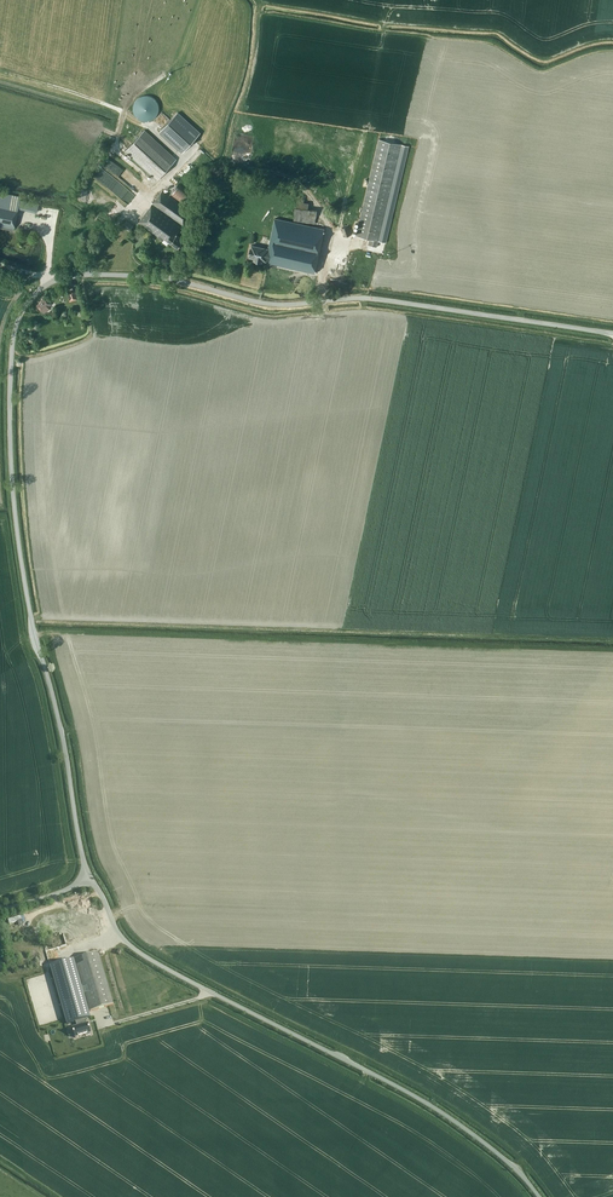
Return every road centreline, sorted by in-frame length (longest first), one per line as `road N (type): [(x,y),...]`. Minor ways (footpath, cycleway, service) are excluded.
road 1 (tertiary): [(91,879),(29,608),(13,491),(14,340),(22,310),(49,283)]
road 2 (tertiary): [(49,283),(81,275),(162,278),(268,303),(372,298),(612,333)]
road 3 (tertiary): [(538,1196),(442,1114),(145,958),(122,940),(91,879)]

